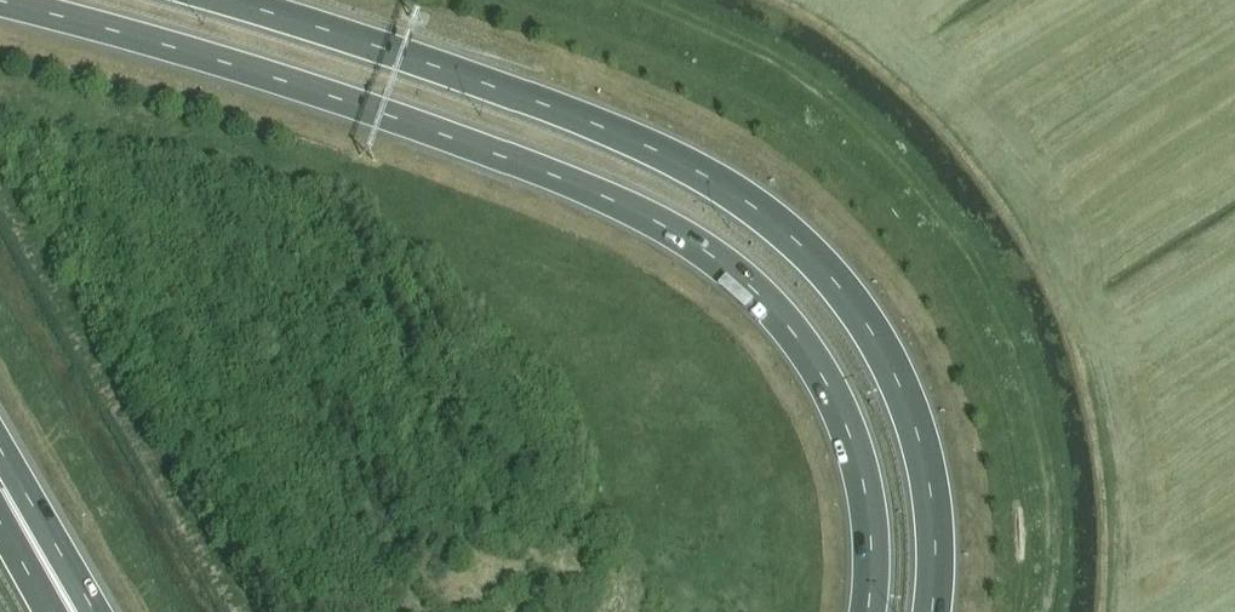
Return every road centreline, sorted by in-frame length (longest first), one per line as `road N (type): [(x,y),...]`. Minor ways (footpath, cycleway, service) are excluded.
road 1 (trunk): [(0,3),(221,64),(516,162),(665,227),(733,272),(813,361),(847,430),(872,531),(868,611)]
road 2 (trunk): [(932,611),(936,523),(909,409),(855,307),(788,233),(729,190),(640,144),(481,81),(233,0)]
road 3 (trunk): [(92,611),(0,475)]

